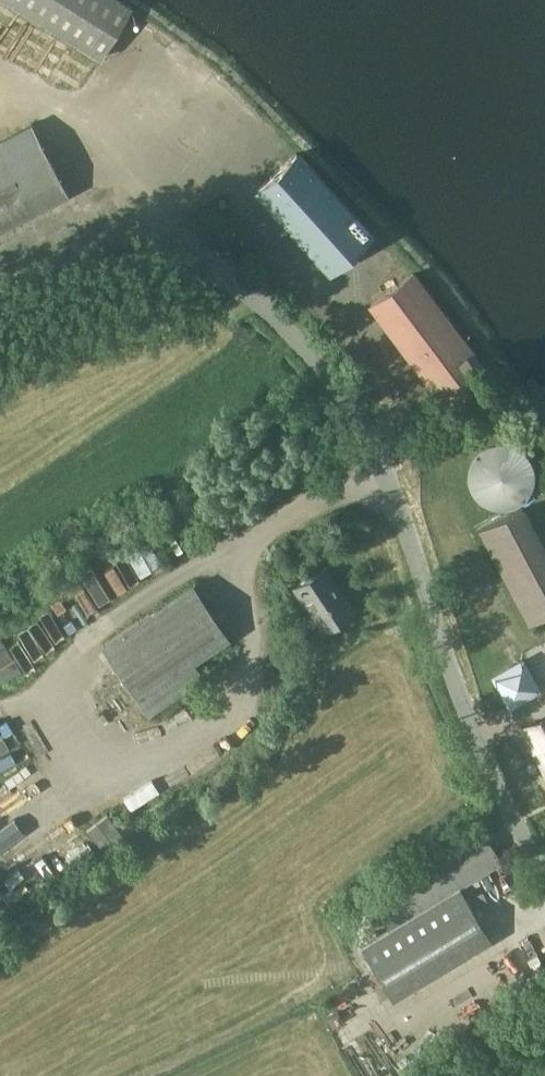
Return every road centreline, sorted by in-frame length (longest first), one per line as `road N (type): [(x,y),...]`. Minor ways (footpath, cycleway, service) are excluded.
road 1 (unclassified): [(544,874),(472,726),(382,464),(343,396),(289,329),(238,283),(211,268),(176,263),(106,272),(0,316)]

